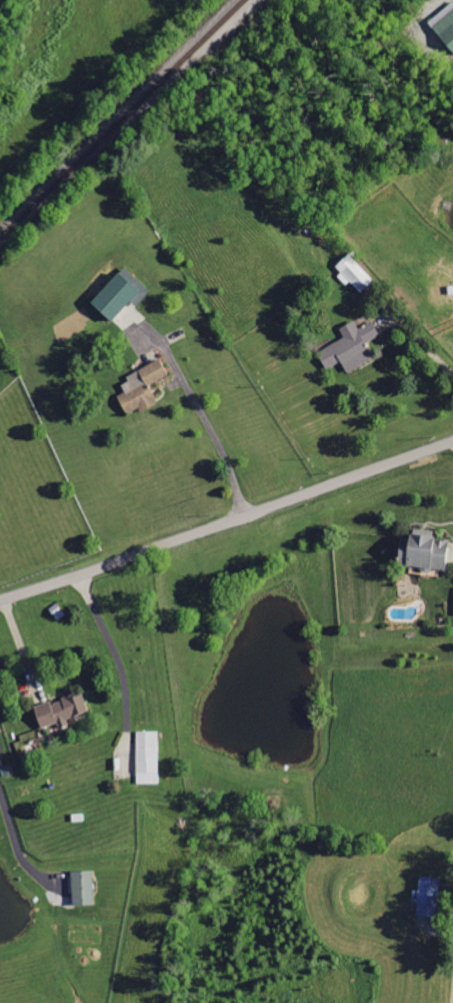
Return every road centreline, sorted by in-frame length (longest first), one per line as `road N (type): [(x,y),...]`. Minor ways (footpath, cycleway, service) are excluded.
road 1 (tertiary): [(452,441),(0,601)]

